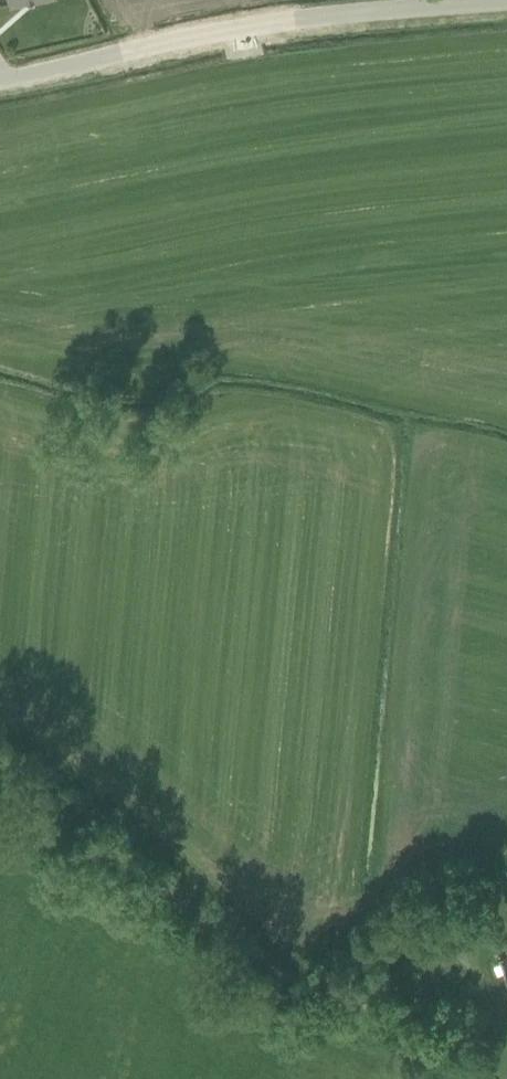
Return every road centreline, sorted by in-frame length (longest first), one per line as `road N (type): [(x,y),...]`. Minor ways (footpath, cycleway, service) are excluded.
road 1 (unclassified): [(0,79),(259,25),(506,0)]

